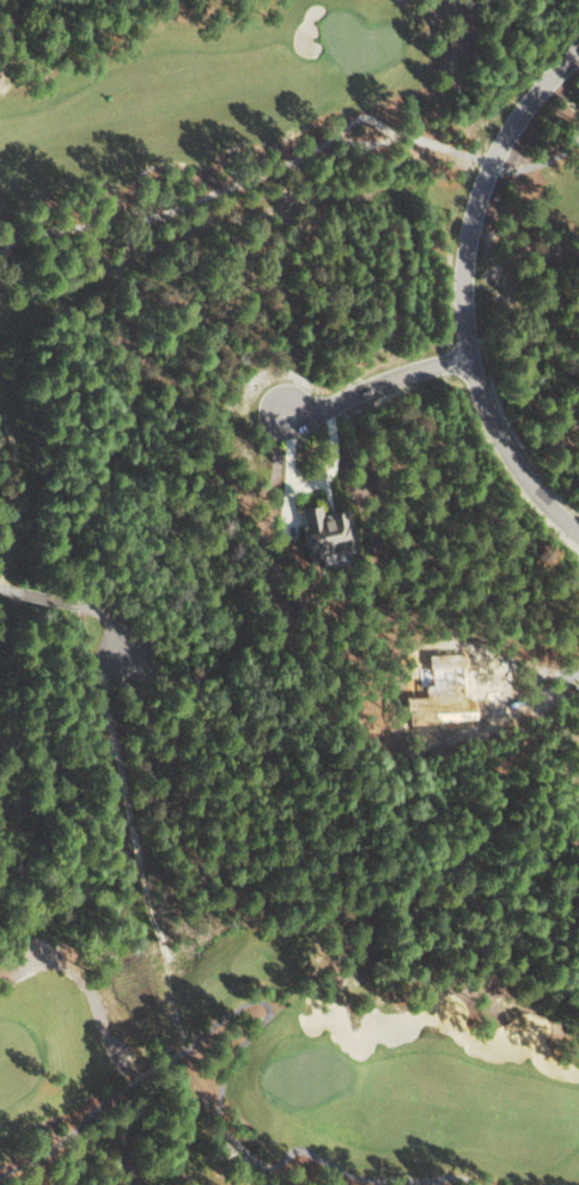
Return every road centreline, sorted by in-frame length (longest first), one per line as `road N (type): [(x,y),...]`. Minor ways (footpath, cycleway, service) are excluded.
road 1 (residential): [(578,541),(514,478),(483,424),(461,358),(457,279),(469,213),(494,154),(522,106),(578,43)]
road 2 (residential): [(285,414),(317,410),(461,358)]

